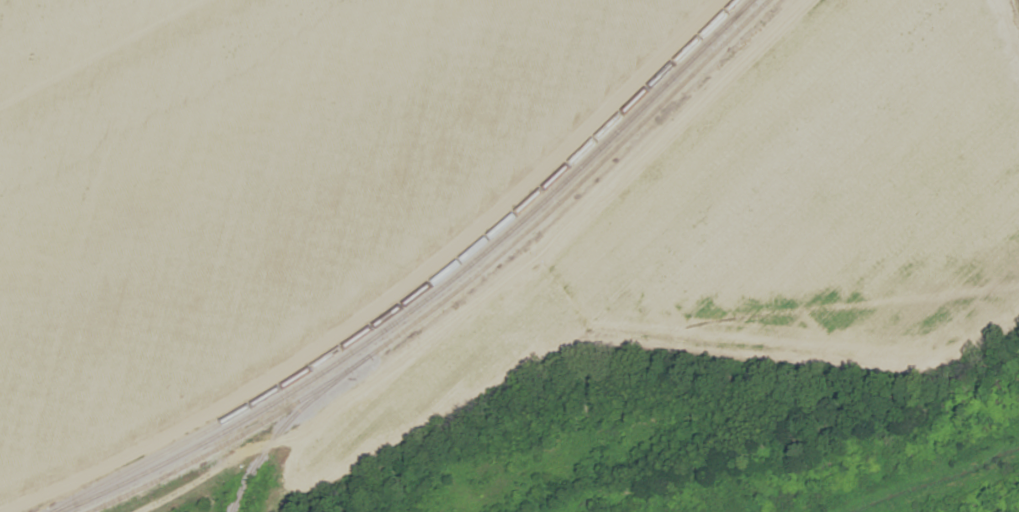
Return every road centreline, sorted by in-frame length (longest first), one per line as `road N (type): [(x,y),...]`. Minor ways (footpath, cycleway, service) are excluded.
road 1 (track): [(0,504),(101,462),(322,343),(517,189),(712,0)]
road 2 (track): [(143,511),(229,459),(301,433),(445,322),(799,0)]

